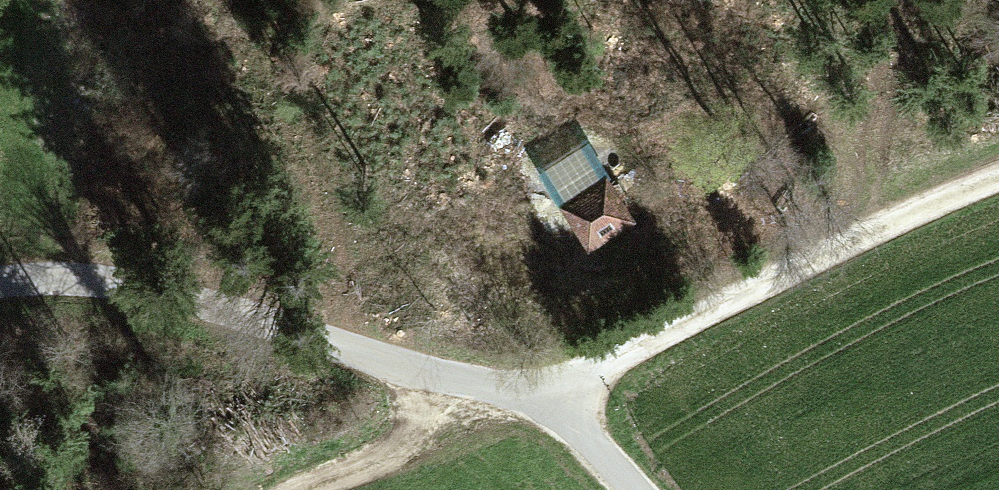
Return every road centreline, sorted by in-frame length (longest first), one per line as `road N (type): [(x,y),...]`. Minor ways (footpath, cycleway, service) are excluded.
road 1 (track): [(0,283),(134,268),(199,279),(358,349),(534,401),(998,179)]
road 2 (track): [(465,382),(391,451),(284,489)]
road 3 (track): [(534,401),(579,430),(637,489)]

